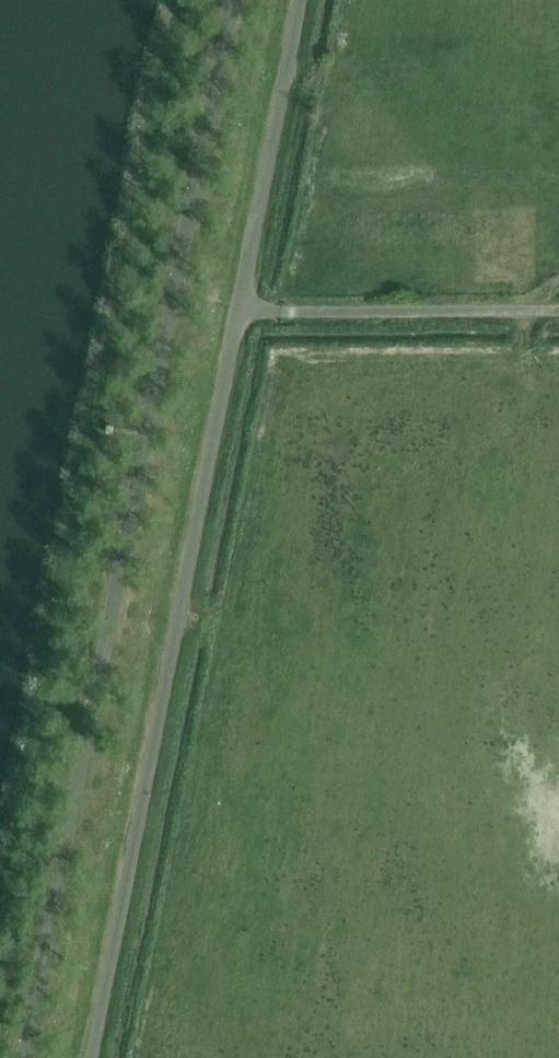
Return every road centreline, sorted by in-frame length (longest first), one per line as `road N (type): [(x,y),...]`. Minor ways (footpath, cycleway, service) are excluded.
road 1 (unclassified): [(23,1057),(232,0)]
road 2 (unclassified): [(96,1057),(243,327)]
road 3 (unclassified): [(243,327),(308,0)]
road 4 (unclassified): [(243,327),(558,322)]

